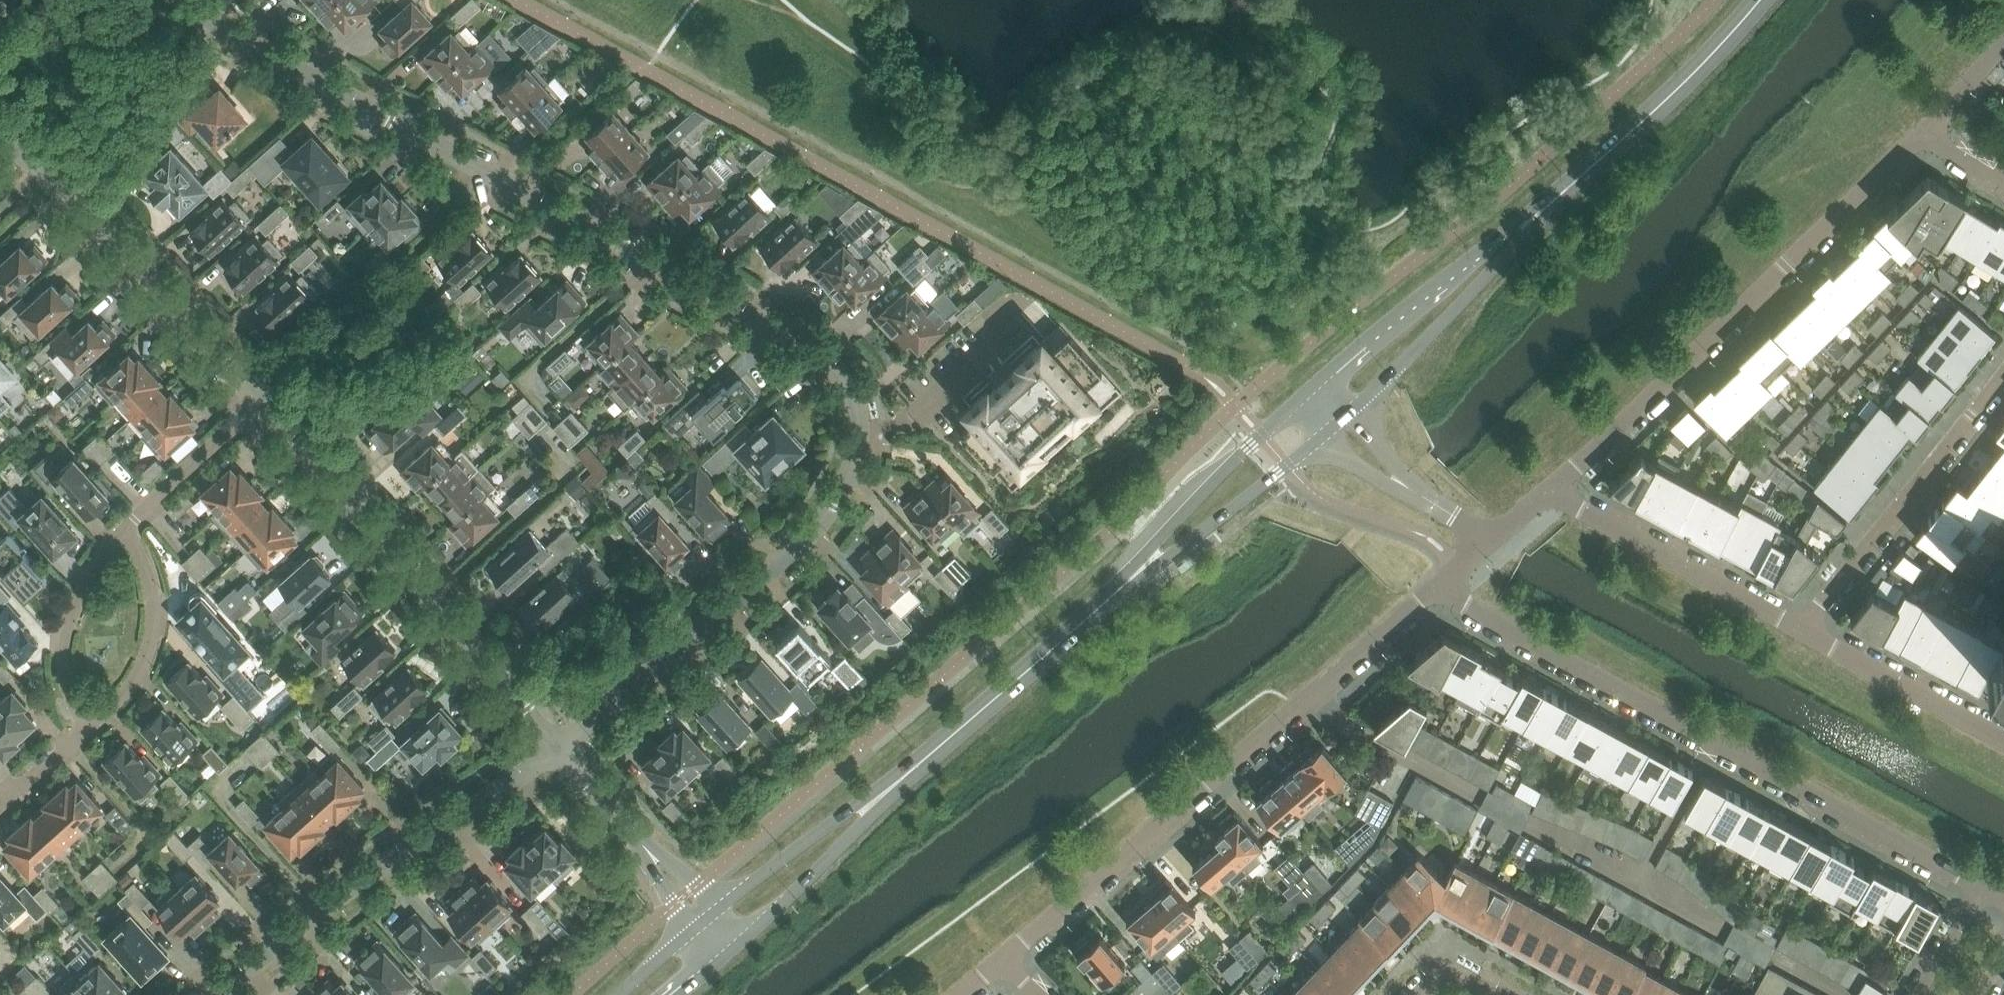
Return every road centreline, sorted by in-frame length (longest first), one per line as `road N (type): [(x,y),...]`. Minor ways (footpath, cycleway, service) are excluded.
road 1 (residential): [(557,749),(766,576),(831,505),(856,454),(858,415),(835,366),(779,327),(248,43),(183,0)]
road 2 (residential): [(1440,586),(1983,887)]
road 3 (residential): [(1002,957),(1440,586)]
road 4 (residential): [(1549,491),(1920,133)]
road 5 (residential): [(557,749),(257,402)]
road 6 (residential): [(218,994),(321,904),(557,749)]
road 7 (residential): [(257,402),(64,188),(0,137)]
road 8 (secondary): [(886,793),(1147,563)]
road 9 (residential): [(1800,626),(2003,366)]
road 10 (secondary): [(1551,203),(1506,229),(1308,392)]
road 11 (secondary): [(1346,413),(1452,313),(1551,203)]
road 12 (secondary): [(1551,203),(1697,69),(1760,0)]
road 13 (residential): [(1800,626),(1549,491)]
road 14 (residential): [(82,728),(143,678),(157,599),(124,524)]
road 15 (secondary): [(1308,392),(1166,532),(1147,563)]
road 16 (residential): [(2003,739),(1800,626)]
road 17 (residential): [(82,728),(67,663),(85,588),(124,524)]
road 18 (secondary): [(734,950),(886,793)]
road 19 (secondary): [(1147,563),(1205,529),(1320,433)]
road 20 (secondary): [(886,793),(717,910)]
road 21 (residential): [(124,524),(257,402)]
road 22 (residential): [(1920,133),(2003,39)]
road 23 (residential): [(1983,887),(1918,994)]
road 24 (residential): [(638,842),(557,749)]

